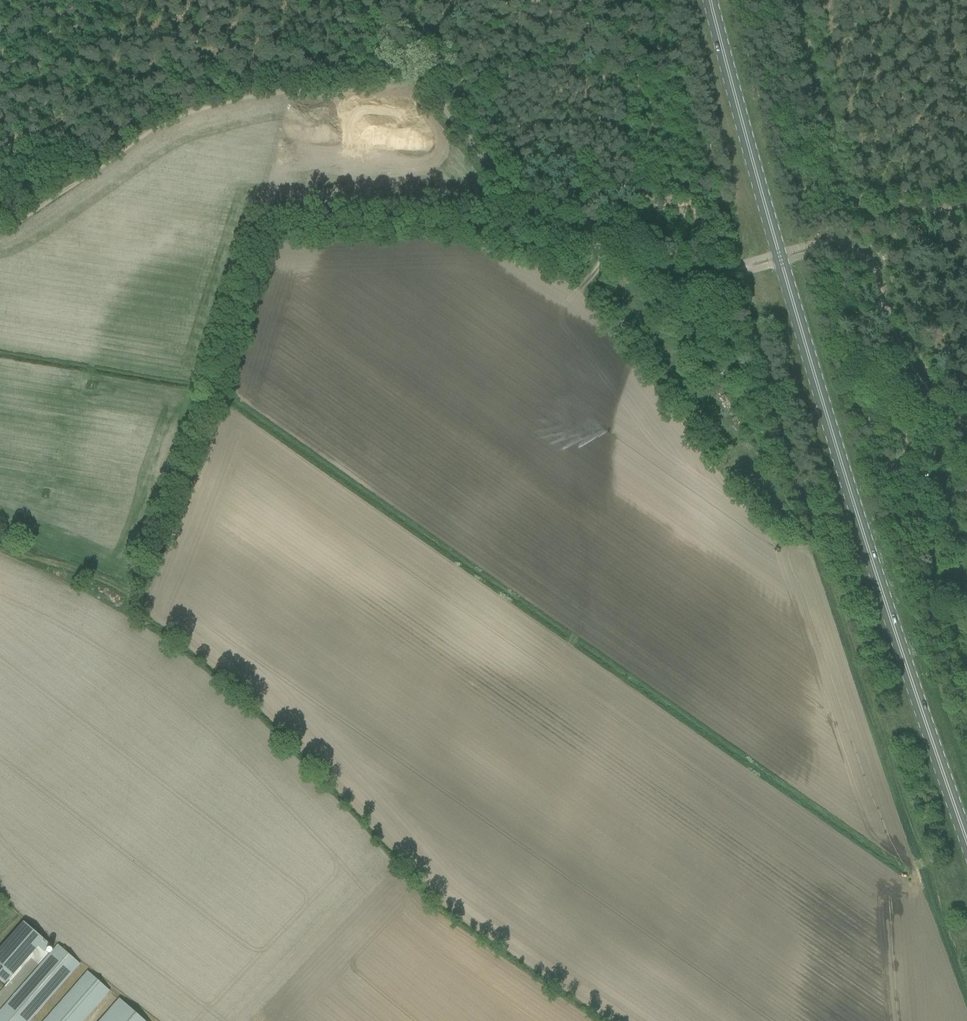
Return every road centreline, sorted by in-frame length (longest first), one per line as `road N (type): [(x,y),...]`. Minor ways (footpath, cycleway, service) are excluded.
road 1 (primary): [(966,841),(782,261)]
road 2 (unclassified): [(736,273),(656,270),(565,226),(483,152),(356,0)]
road 3 (primary): [(782,261),(710,0)]
road 4 (track): [(966,430),(909,381),(882,304)]
road 5 (unclassified): [(882,304),(867,265),(853,254),(817,250),(782,261)]

